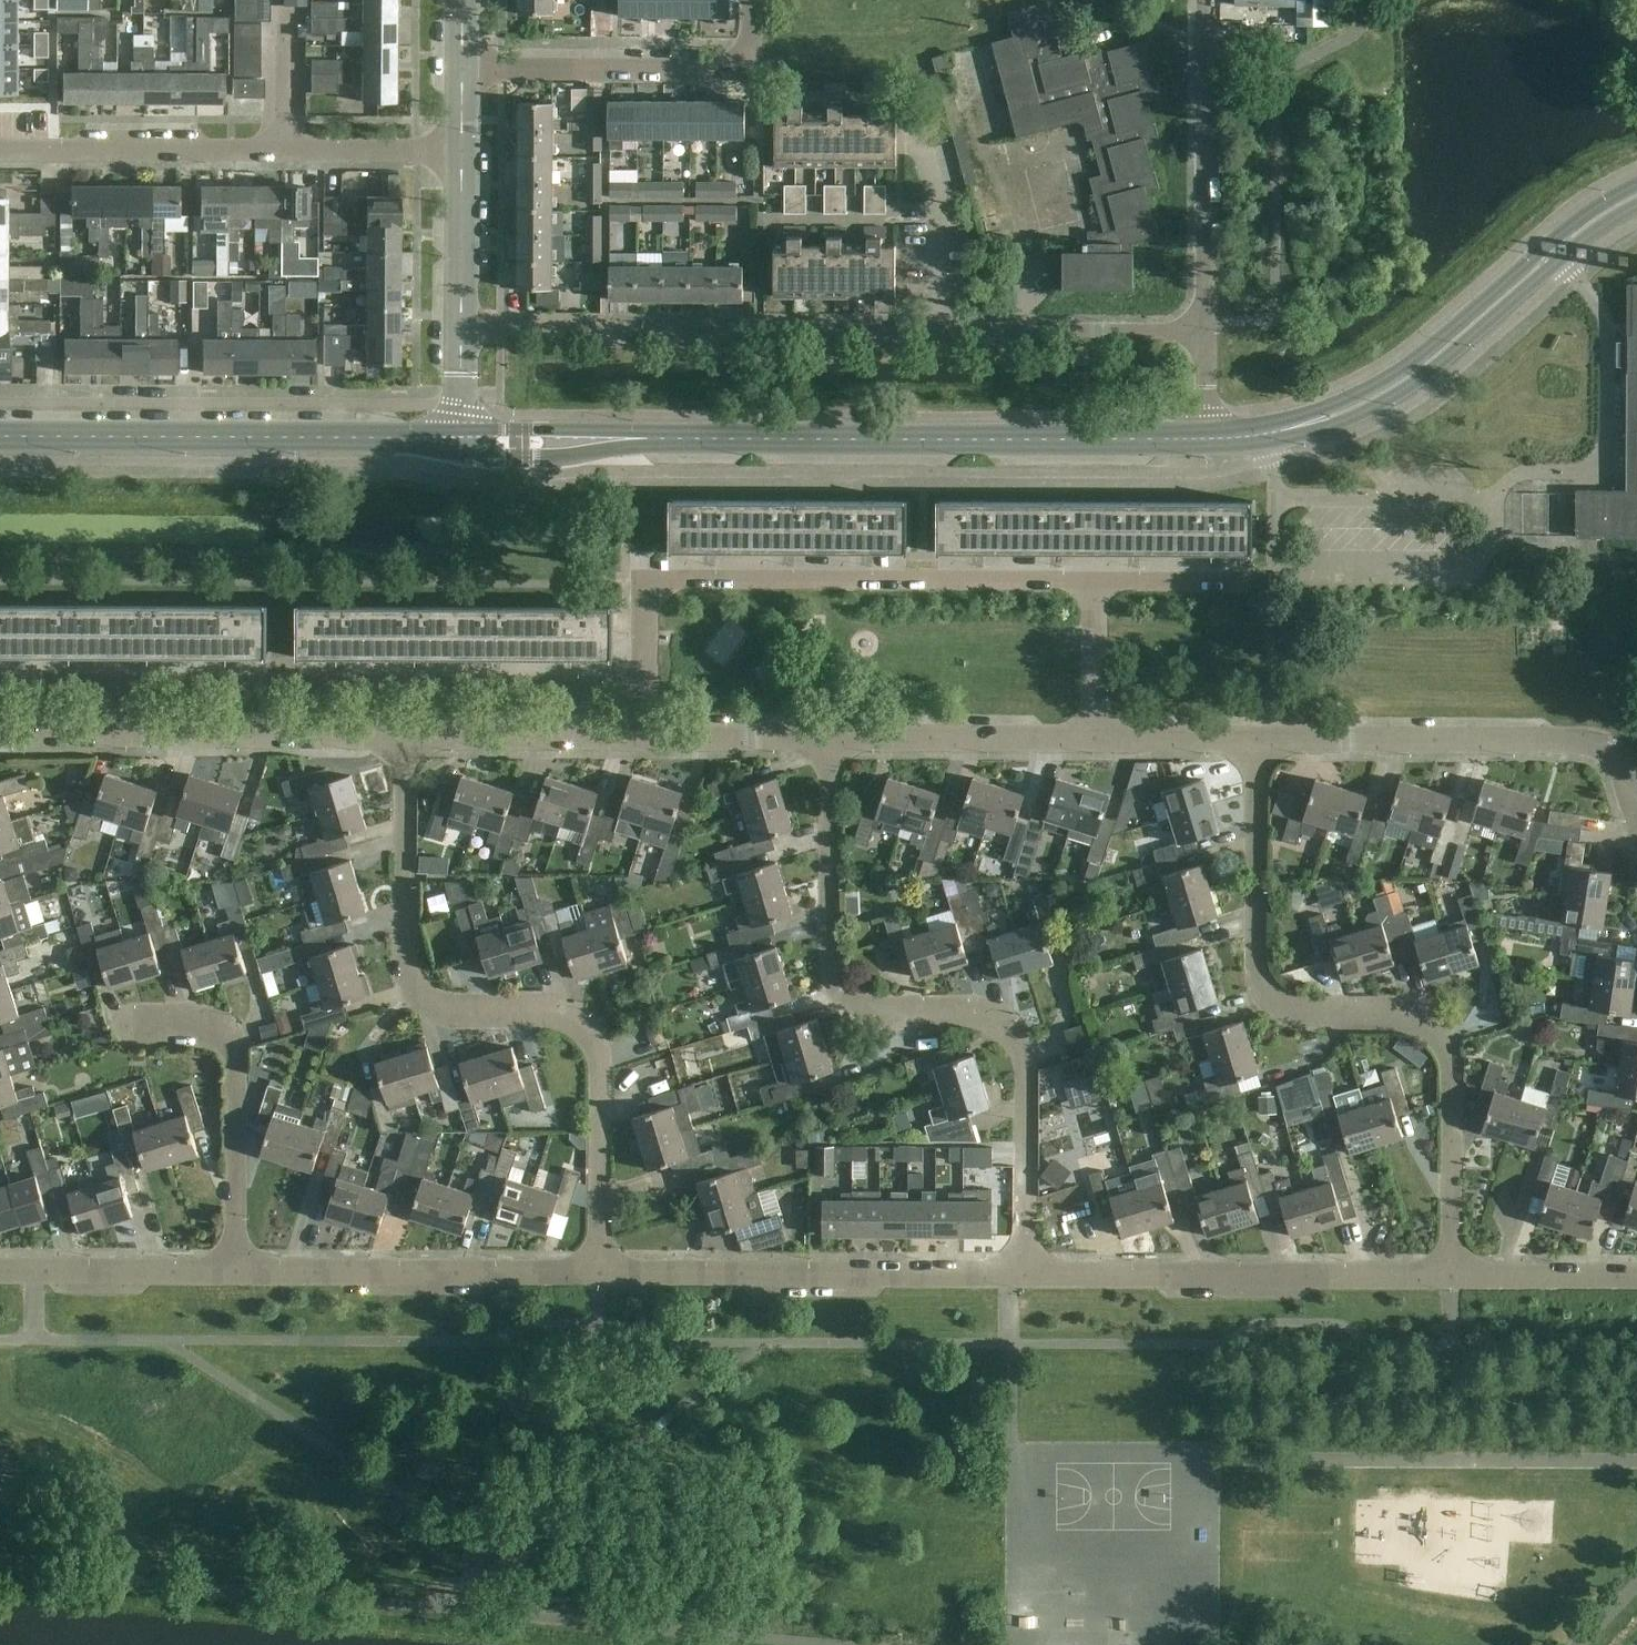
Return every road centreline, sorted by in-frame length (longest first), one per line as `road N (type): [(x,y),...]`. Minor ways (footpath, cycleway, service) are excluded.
road 1 (tertiary): [(461,443),(1206,442)]
road 2 (residential): [(596,1268),(595,1040),(563,1014),(446,1009),(413,986),(401,952),(406,733)]
road 3 (residential): [(1016,1274),(1013,1081),(998,1032),(955,1008),(907,1009),(844,990),(823,956),(826,736)]
road 4 (residential): [(1442,1277),(1439,1065),(1417,1026),(1399,1016),(1300,1008),(1276,998),(1255,964),(1247,885),(1259,743)]
road 5 (residential): [(641,686),(643,608),(654,587),(686,579),(1090,582)]
road 6 (residential): [(641,686),(116,685)]
road 7 (residential): [(930,327),(460,324)]
road 8 (tertiary): [(461,443),(0,438)]
road 9 (residential): [(461,151),(0,150)]
road 10 (residential): [(1442,1277),(1016,1274)]
road 11 (residential): [(1016,1274),(596,1268)]
road 12 (residential): [(1636,815),(1616,766),(1601,748),(1576,743),(1259,743)]
road 13 (residential): [(596,1268),(238,1272)]
road 14 (tertiary): [(1265,439),(1375,403),(1434,367),(1558,254)]
road 15 (residential): [(238,1272),(232,1033),(212,1022),(128,1021)]
road 16 (residential): [(755,0),(756,34),(745,57),(728,66),(462,60)]
road 17 (residential): [(1492,501),(1517,473),(1582,473),(1606,445),(1607,346),(1598,311),(1558,254)]
road 18 (residential): [(1205,331),(1205,0)]
road 19 (residential): [(406,733),(116,732)]
road 20 (residential): [(1205,331),(930,327)]
road 21 (residential): [(1093,739),(826,736)]
road 22 (residential): [(238,1272),(0,1269)]
road 23 (residential): [(642,734),(406,733)]
road 24 (residential): [(930,327),(934,222),(910,111)]
road 25 (residential): [(1636,1280),(1442,1277)]
road 26 (residential): [(826,736),(642,734)]
road 27 (unclassified): [(460,324),(461,151)]
road 28 (residential): [(1259,743),(1093,739)]
road 29 (residential): [(1090,582),(1093,739)]
road 30 (residential): [(1090,582),(1236,581)]

